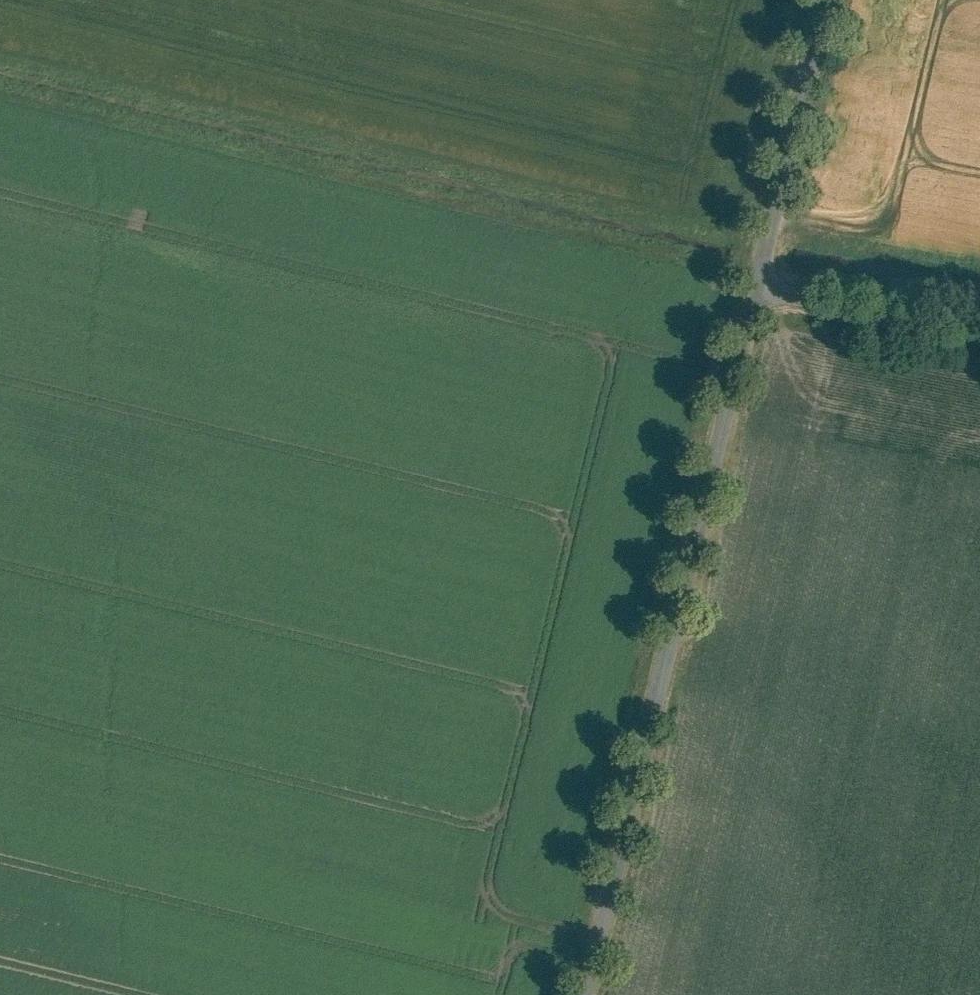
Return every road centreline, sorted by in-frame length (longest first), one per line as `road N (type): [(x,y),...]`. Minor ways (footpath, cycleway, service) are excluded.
road 1 (unclassified): [(740,270),(561,994)]
road 2 (unclassified): [(806,0),(740,270)]
road 3 (unclassified): [(740,270),(979,317)]

